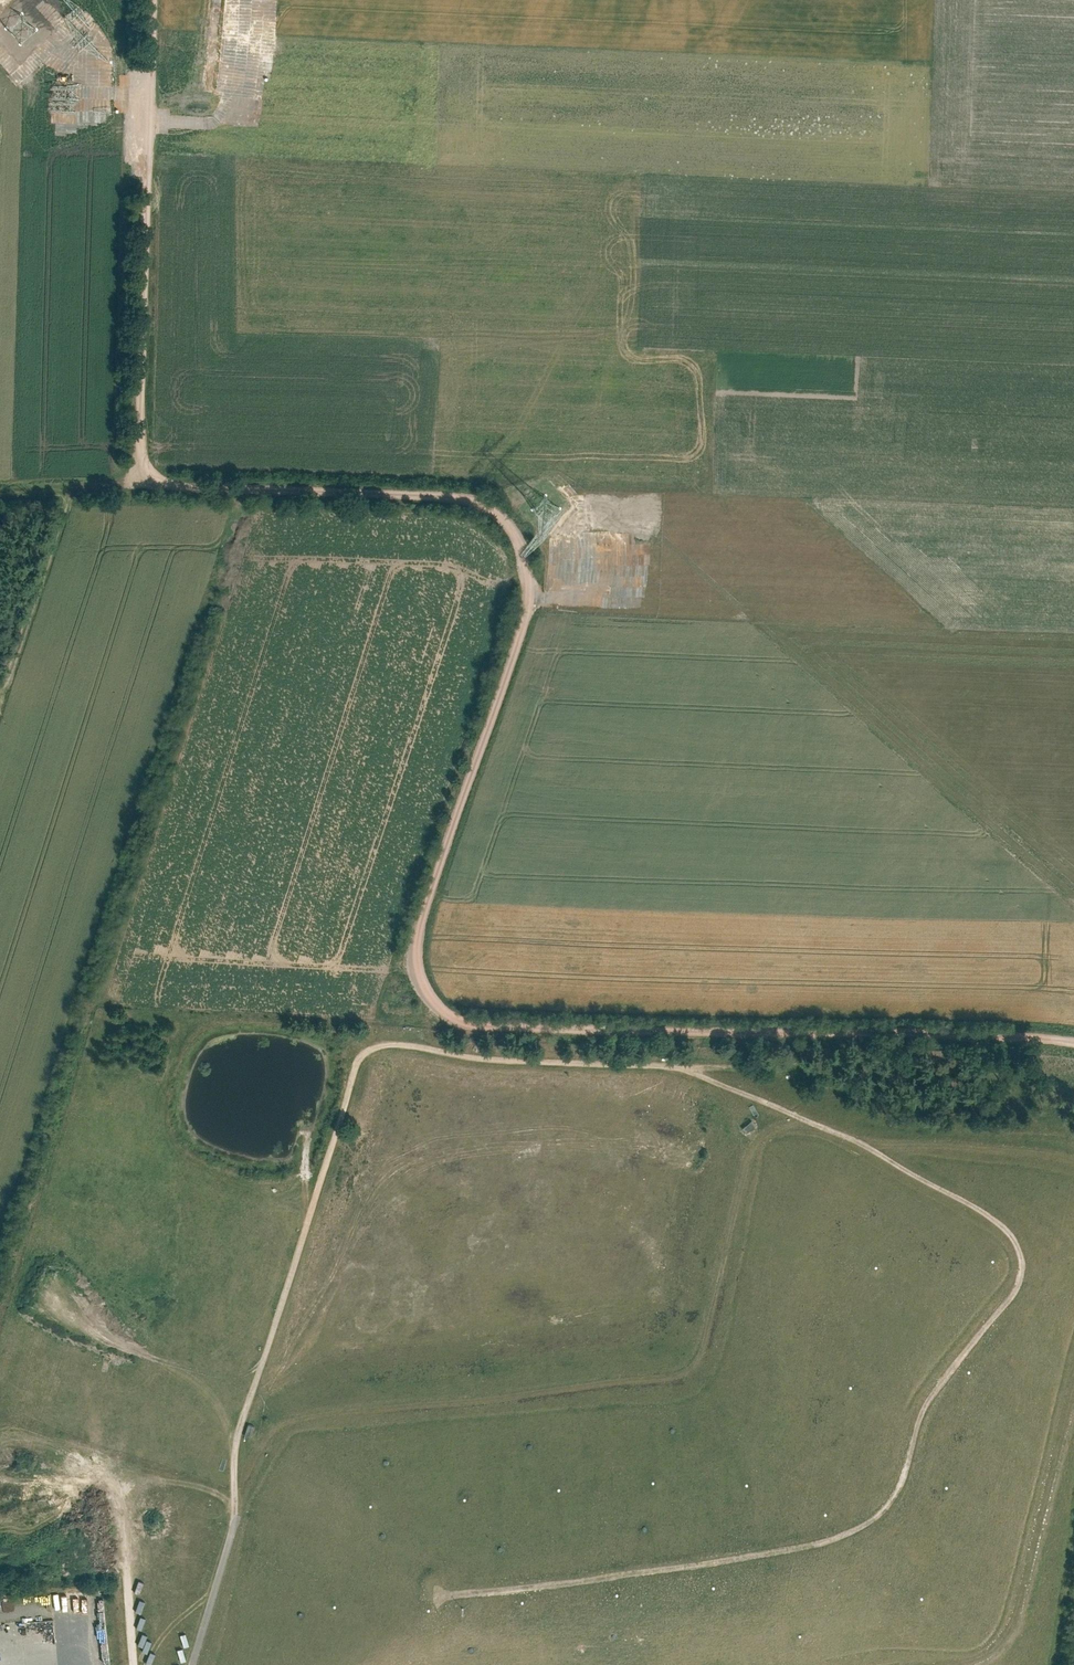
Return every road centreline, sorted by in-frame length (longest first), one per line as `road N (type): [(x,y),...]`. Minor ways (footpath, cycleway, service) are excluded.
road 1 (track): [(152,0),(136,480),(457,497),(496,516),(522,548),(528,600),(420,939),(428,989),(439,1005),(474,1020),(1073,1048)]
road 2 (track): [(136,480),(0,489)]

